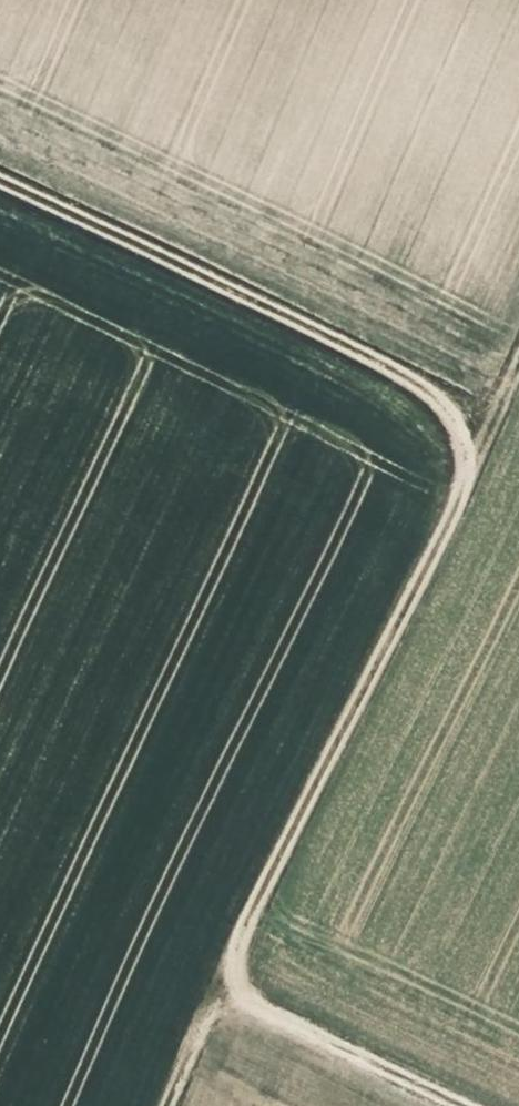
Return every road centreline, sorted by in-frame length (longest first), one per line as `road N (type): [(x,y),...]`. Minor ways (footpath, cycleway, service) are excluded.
road 1 (track): [(518,364),(163,1105)]
road 2 (track): [(0,181),(493,422)]
road 3 (track): [(461,1105),(257,1004),(223,969)]

